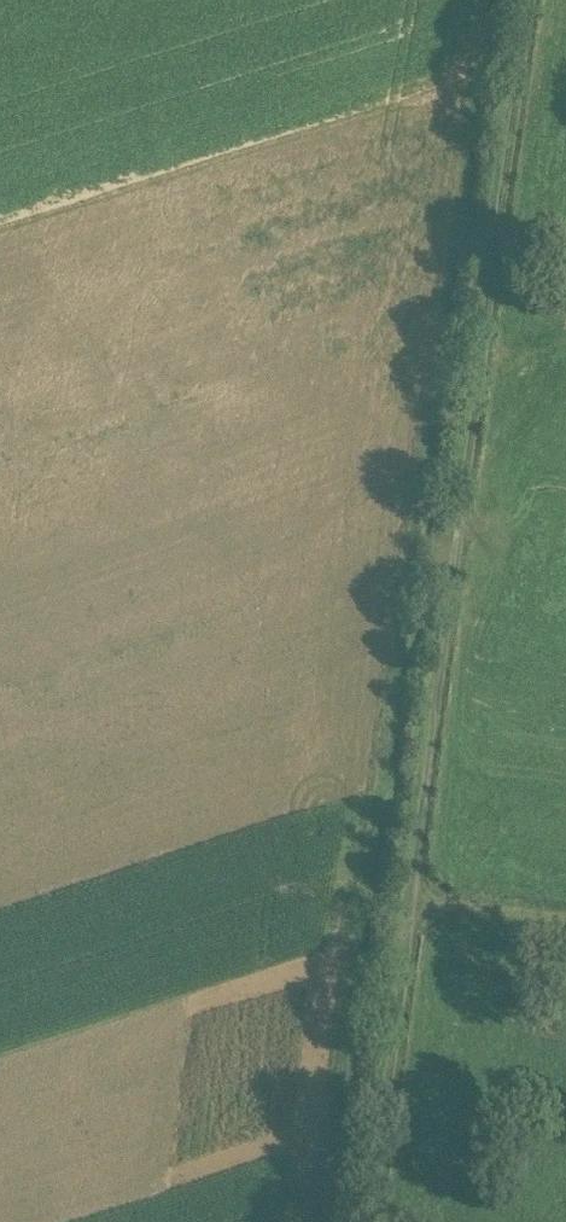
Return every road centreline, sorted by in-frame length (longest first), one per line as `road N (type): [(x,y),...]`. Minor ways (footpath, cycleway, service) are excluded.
road 1 (track): [(531,0),(407,899),(375,1221)]
road 2 (track): [(565,917),(407,899)]

